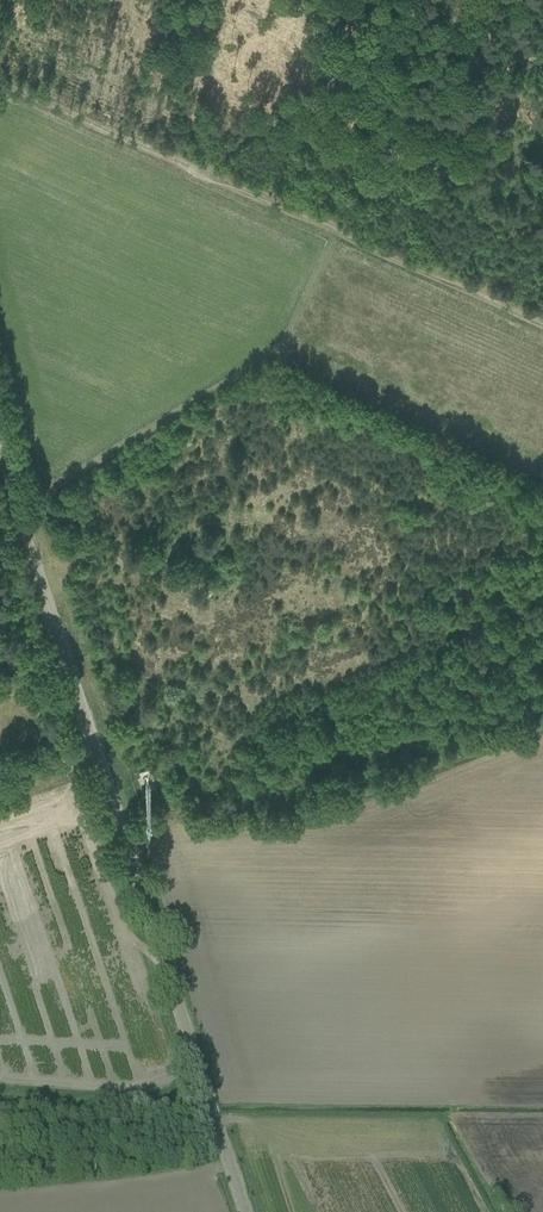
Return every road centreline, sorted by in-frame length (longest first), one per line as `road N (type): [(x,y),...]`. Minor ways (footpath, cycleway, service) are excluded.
road 1 (unclassified): [(244,1211),(0,440)]
road 2 (track): [(542,326),(0,88)]
road 3 (track): [(542,727),(324,807),(122,835)]

